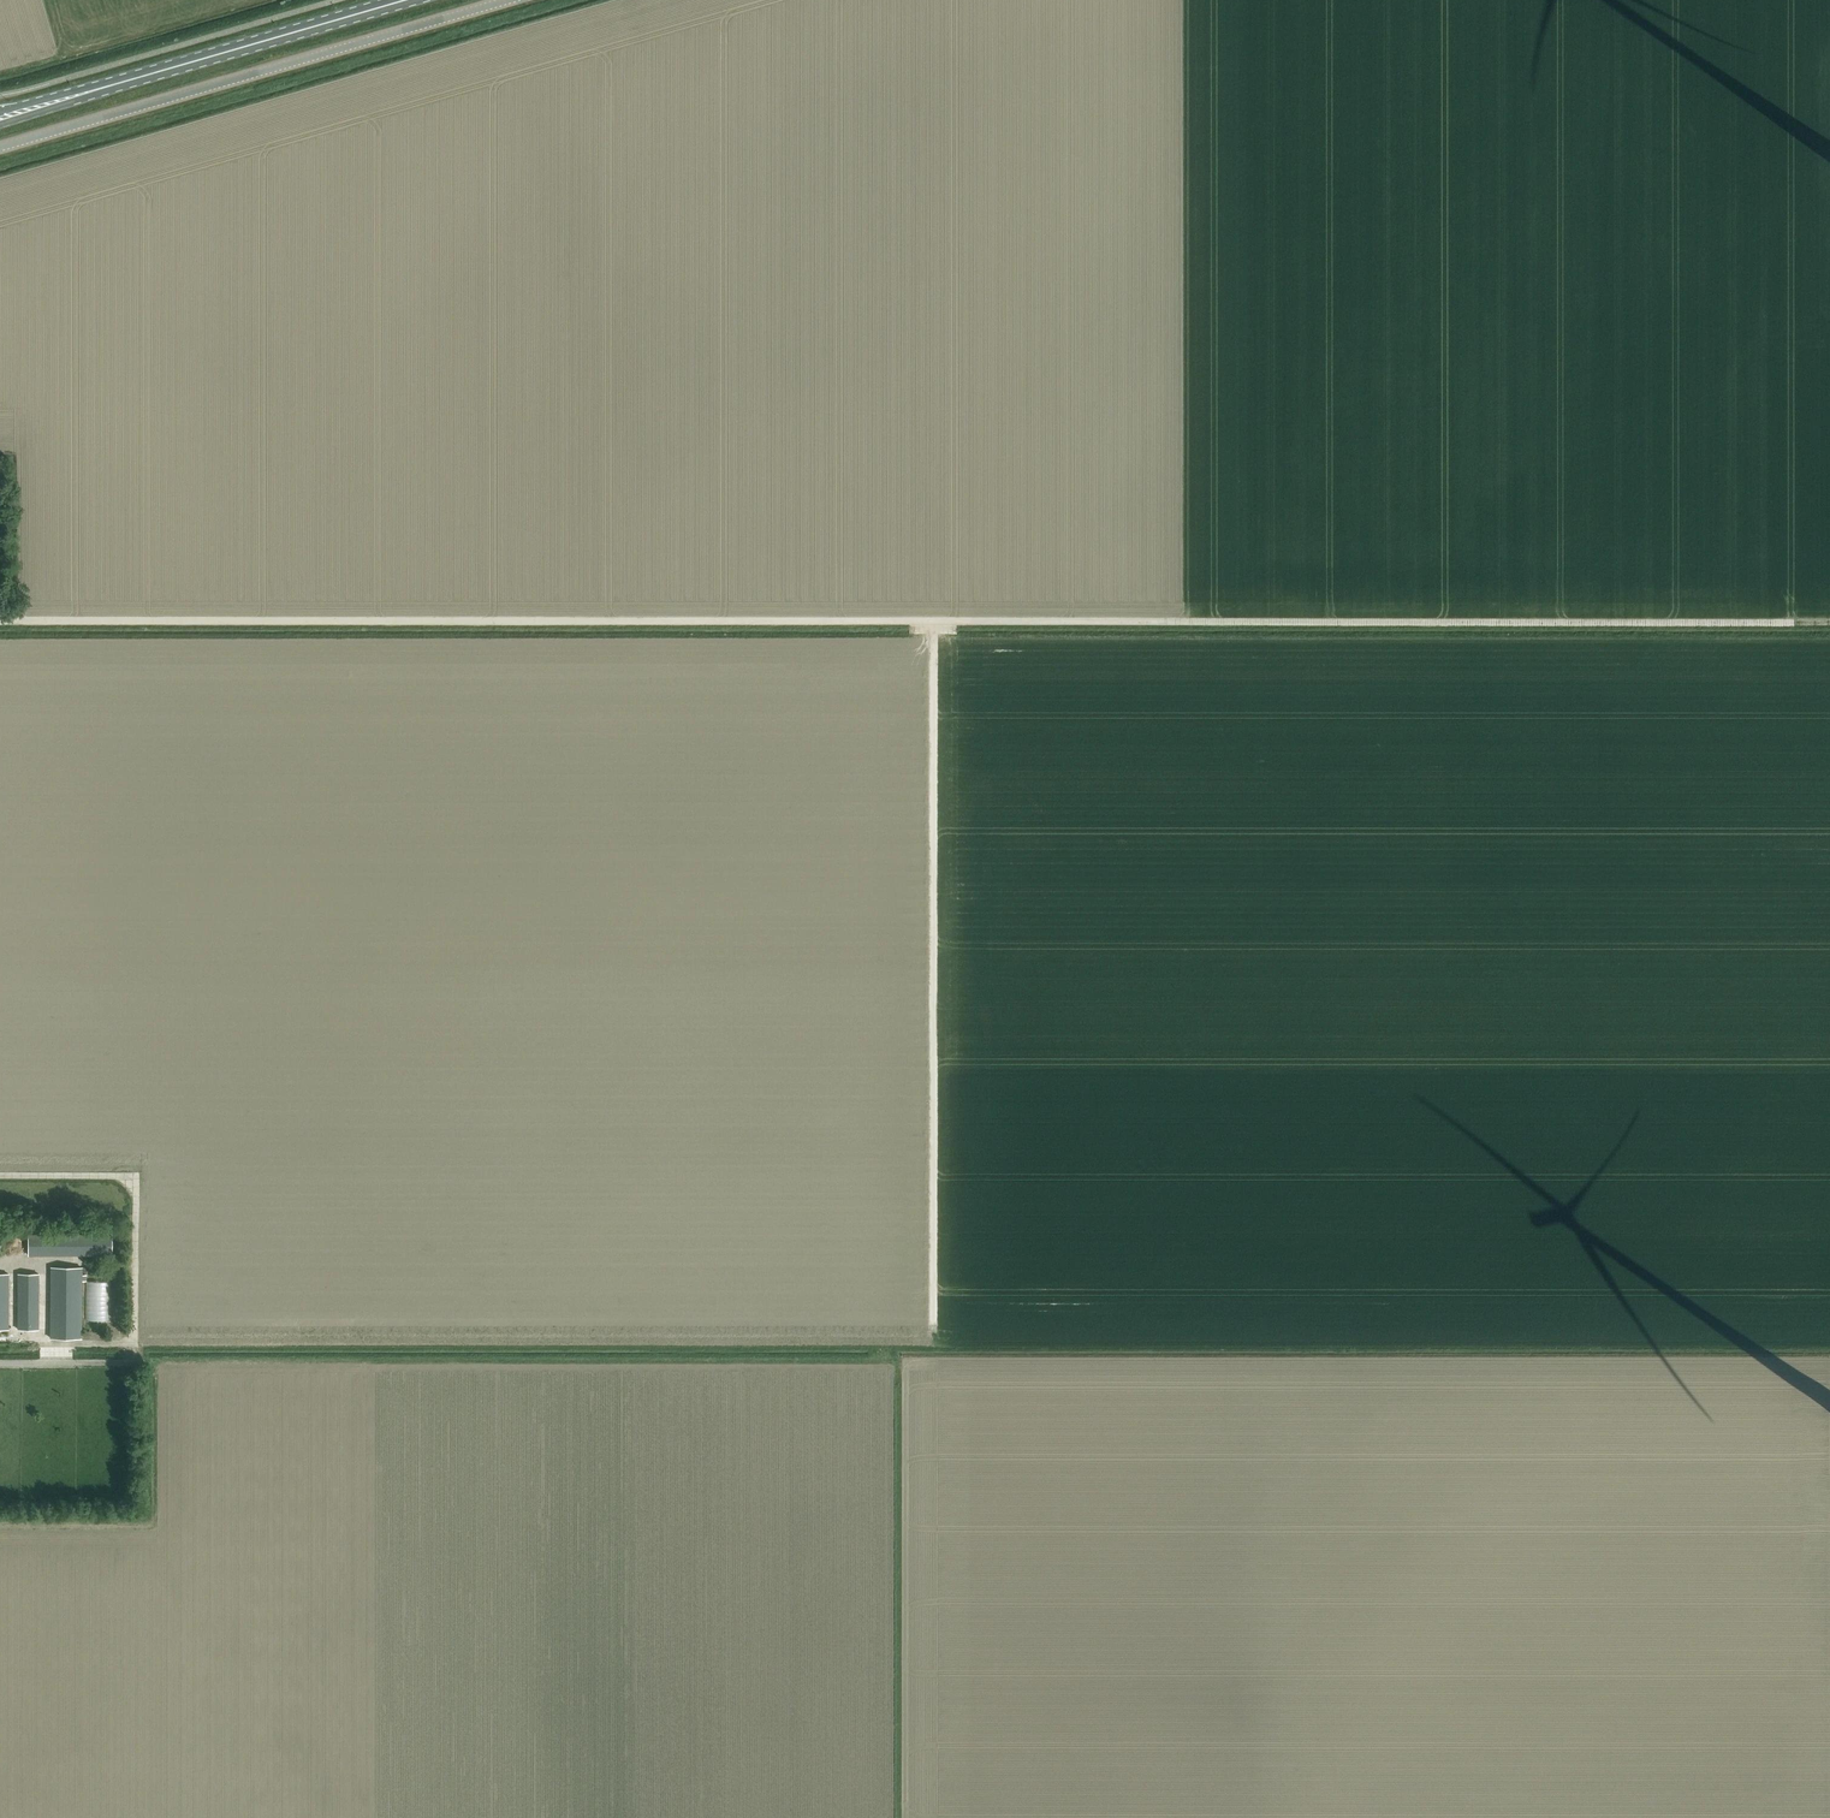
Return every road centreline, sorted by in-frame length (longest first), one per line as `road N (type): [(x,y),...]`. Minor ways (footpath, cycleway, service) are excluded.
road 1 (unclassified): [(0,147),(510,0)]
road 2 (primary): [(405,0),(0,117)]

